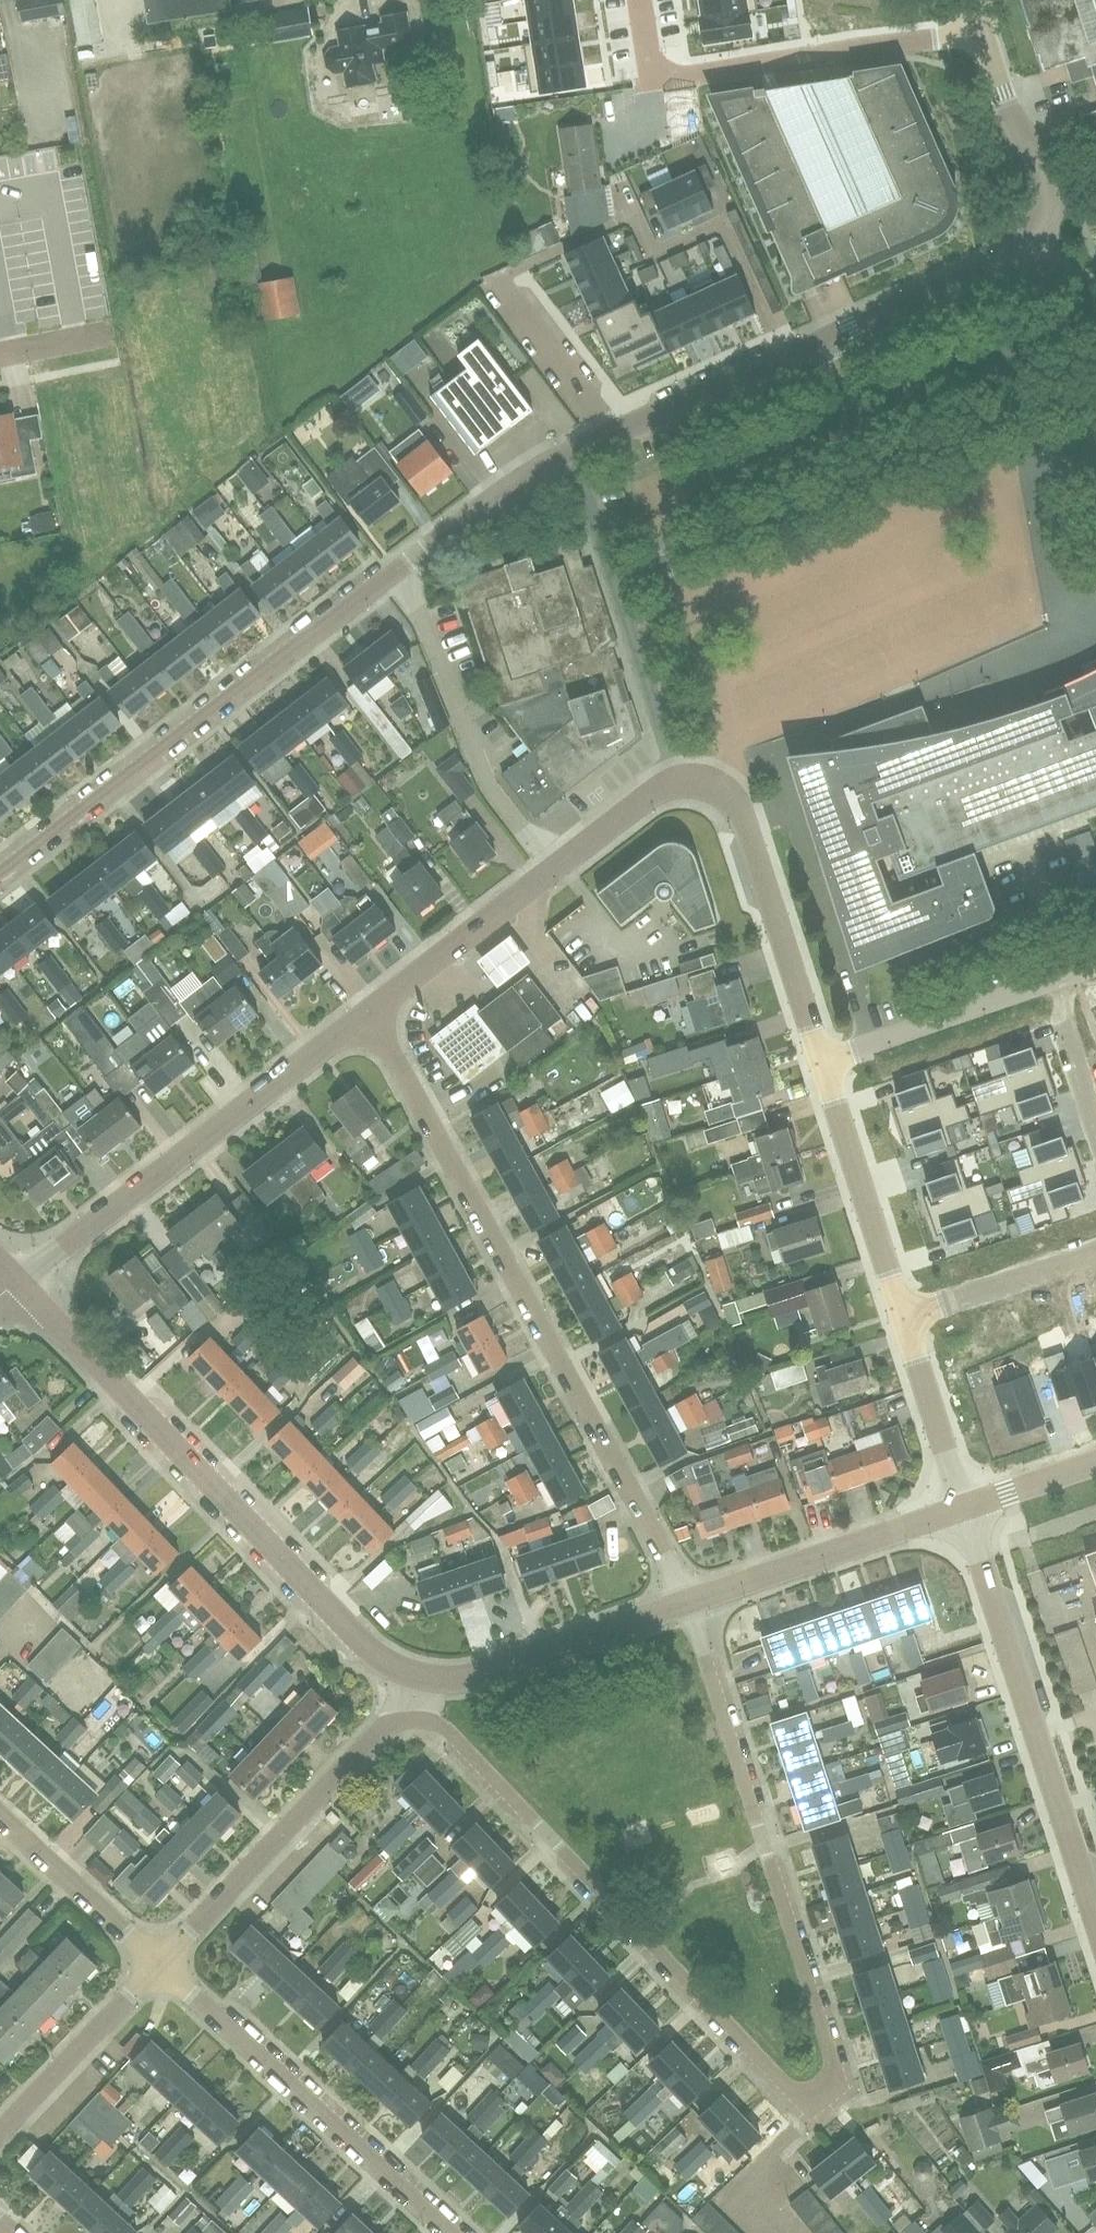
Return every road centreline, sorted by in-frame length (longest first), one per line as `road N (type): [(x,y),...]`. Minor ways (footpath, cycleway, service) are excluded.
road 1 (residential): [(416,1719),(450,1728),(769,2081),(799,2096),(823,2091),(833,2074),(826,2039),(690,1601)]
road 2 (residential): [(690,1601),(373,1011)]
road 3 (unclassified): [(426,1677),(370,1650),(15,1283)]
road 4 (residential): [(409,560),(0,872)]
road 5 (residential): [(574,450),(1026,247)]
road 6 (residential): [(15,1283),(373,1011)]
road 7 (residential): [(1095,1914),(964,1507)]
road 8 (residential): [(984,33),(677,78),(652,55),(642,0)]
road 9 (residential): [(450,2232),(157,1962)]
road 10 (residential): [(157,1962),(378,1731),(416,1719)]
road 11 (residential): [(552,870),(492,790),(467,737),(409,560)]
road 12 (residential): [(679,778),(574,450)]
road 13 (residential): [(821,1062),(739,804),(717,780),(679,778)]
road 14 (unclassified): [(964,1507),(690,1601)]
road 15 (unclassified): [(690,1601),(497,1669),(426,1677)]
road 16 (residential): [(903,1315),(821,1062)]
road 17 (residential): [(821,1062),(1047,983)]
road 18 (residential): [(1026,247),(1051,191),(1044,162),(1000,92),(984,33)]
road 19 (residential): [(0,2132),(157,1962)]
road 20 (residential): [(373,1011),(552,870)]
road 21 (residential): [(157,1962),(0,1817)]
road 22 (residential): [(964,1507),(903,1315)]
road 23 (residential): [(903,1315),(1095,1255)]
road 24 (residential): [(574,450),(483,502),(409,560)]
road 25 (residential): [(552,870),(679,778)]
road 26 (residential): [(1095,1128),(1047,983)]
road 27 (unclassified): [(1095,1461),(964,1507)]

